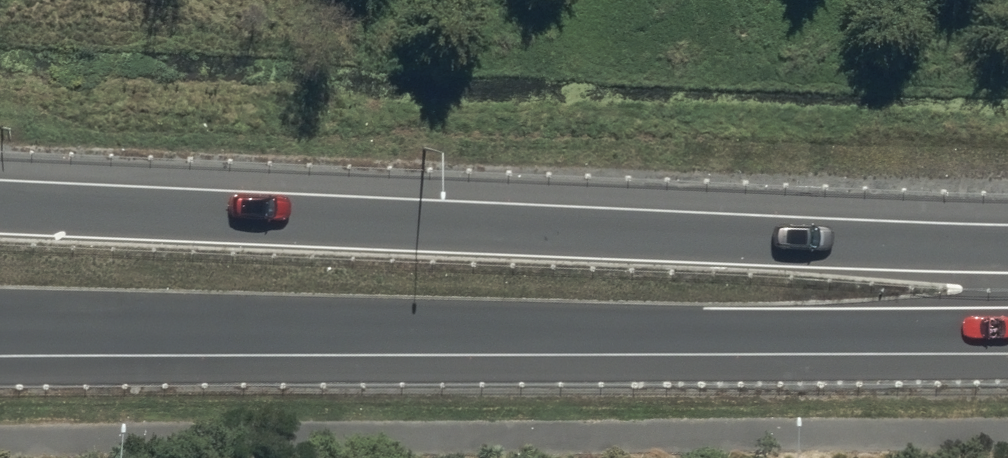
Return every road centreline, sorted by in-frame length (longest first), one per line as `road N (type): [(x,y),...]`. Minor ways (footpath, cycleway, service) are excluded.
road 1 (trunk): [(0,205),(1007,249)]
road 2 (trunk): [(1007,329),(0,322)]

